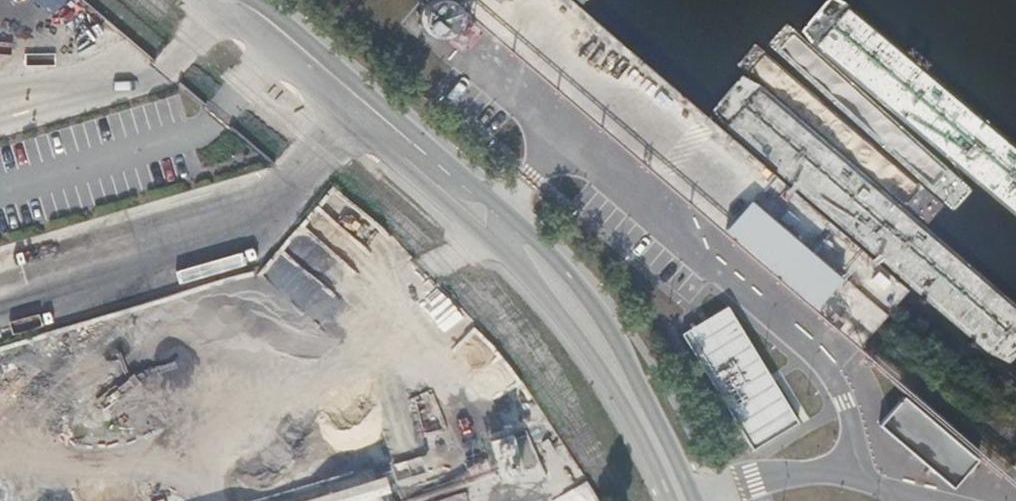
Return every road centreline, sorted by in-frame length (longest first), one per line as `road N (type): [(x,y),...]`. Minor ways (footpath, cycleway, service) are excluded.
road 1 (unclassified): [(227,0),(498,227),(555,286),(620,367),(690,500)]

